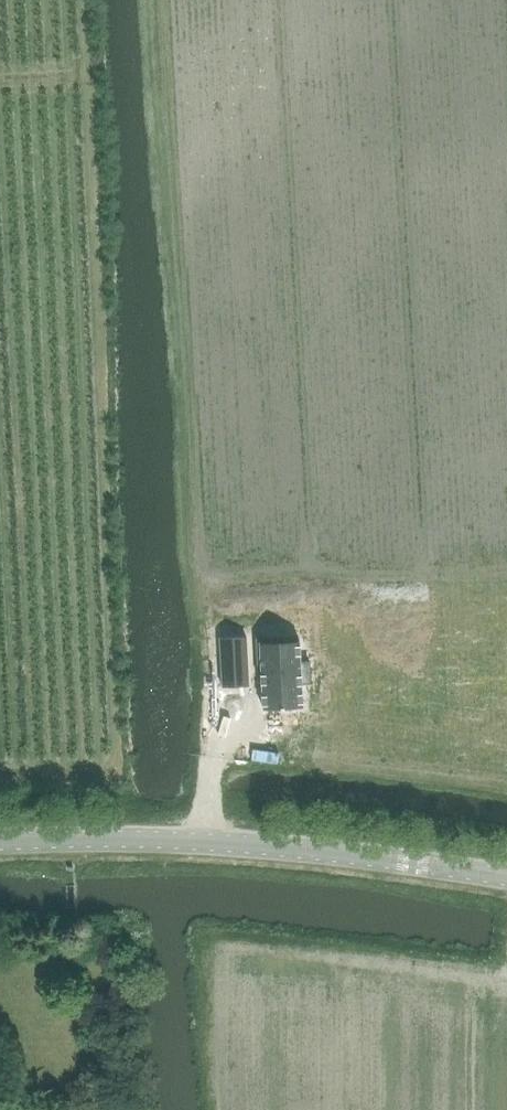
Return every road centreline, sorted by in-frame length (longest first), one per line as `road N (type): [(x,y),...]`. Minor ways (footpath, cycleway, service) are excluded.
road 1 (unclassified): [(0,858),(189,853),(506,886)]

